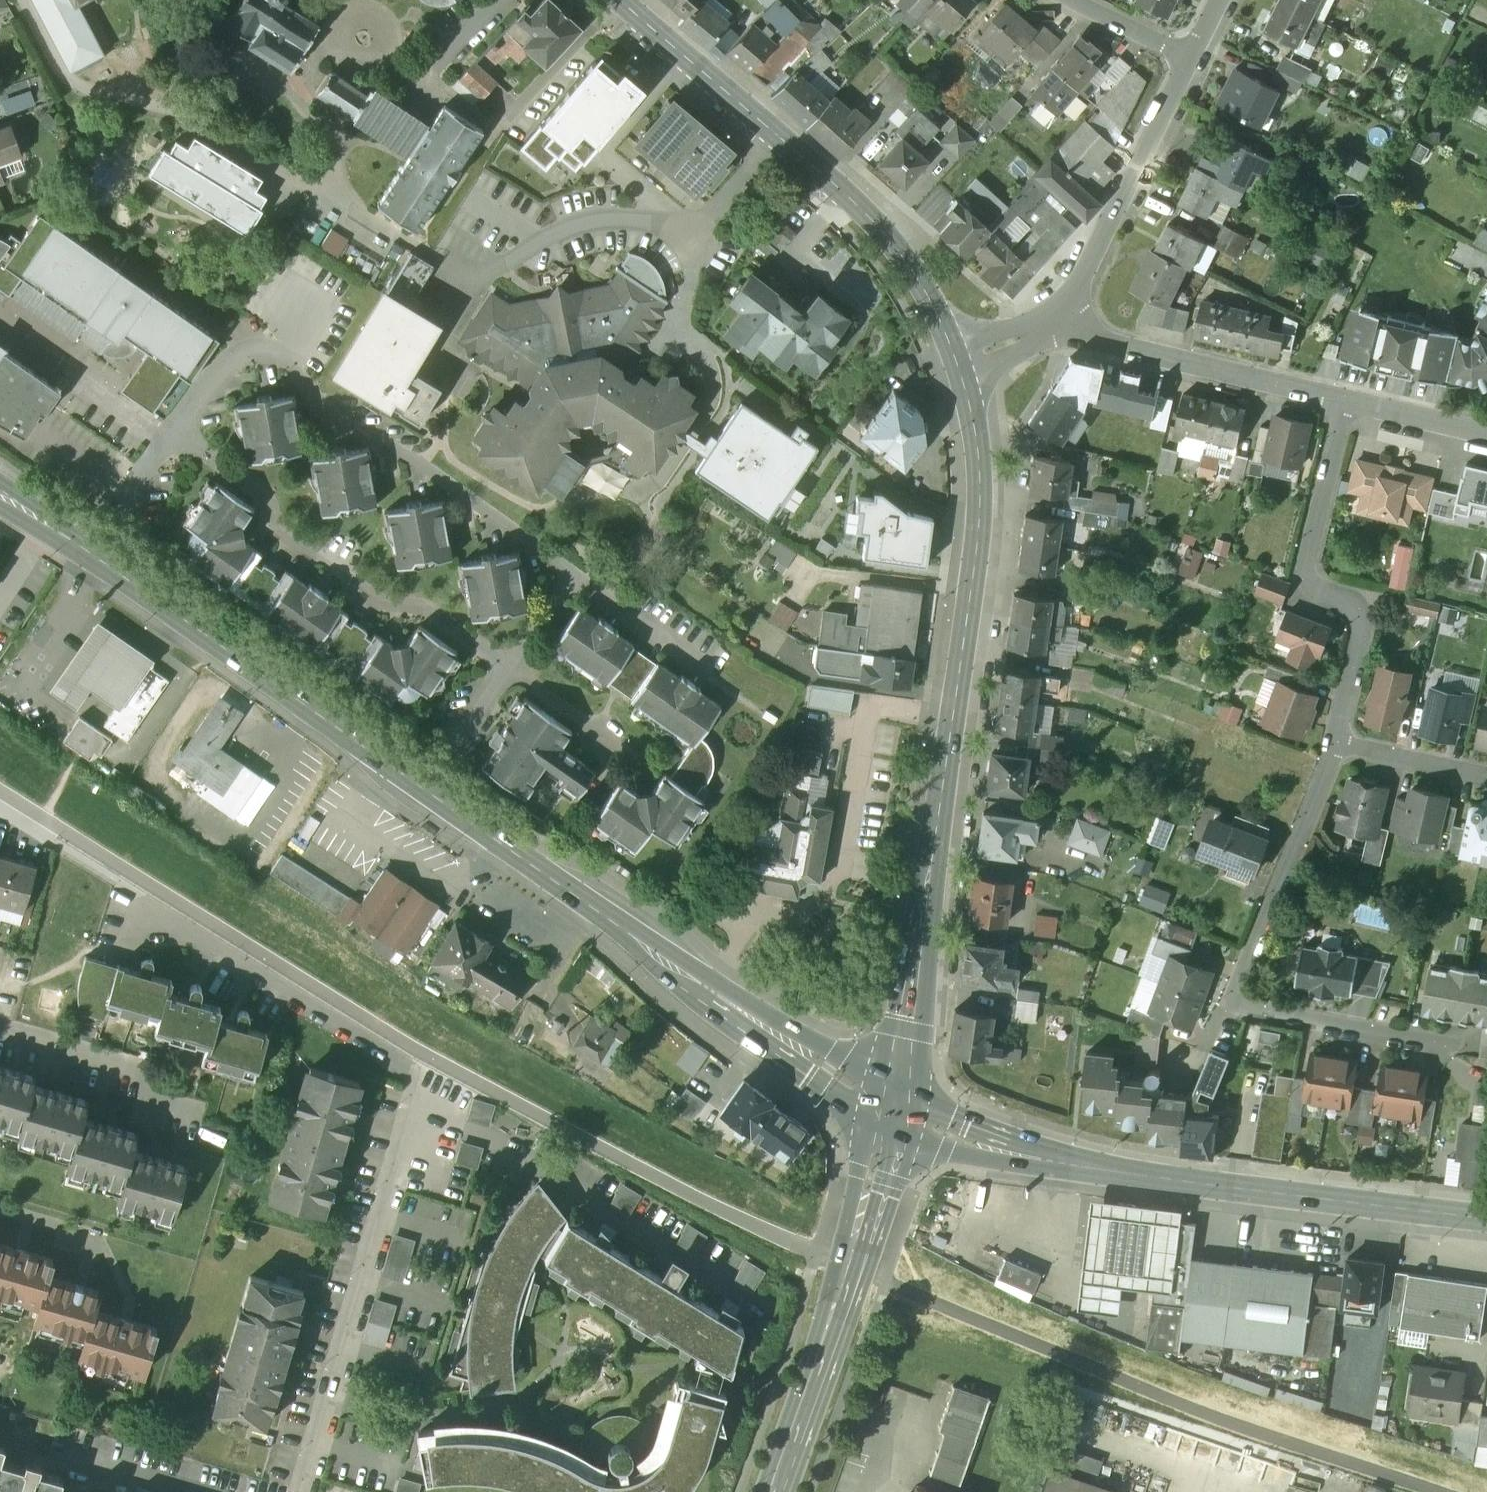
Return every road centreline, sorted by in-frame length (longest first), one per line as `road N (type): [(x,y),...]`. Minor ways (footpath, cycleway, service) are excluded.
road 1 (secondary): [(897,1110),(0,496)]
road 2 (secondary): [(897,1110),(978,518),(976,443),(960,366)]
road 3 (secondary): [(1486,1227),(1023,1160),(897,1110)]
road 4 (residential): [(1339,737),(1225,1003),(1445,1046)]
road 5 (secondary): [(960,366),(891,240),(625,0)]
road 6 (residential): [(403,1059),(417,1093),(409,1130),(310,1491)]
road 7 (secondary): [(897,1110),(883,1177),(779,1491)]
road 8 (residential): [(1343,402),(1304,580),(1361,616),(1339,737)]
road 9 (residential): [(1058,323),(1080,337),(1343,402)]
road 10 (residential): [(1058,323),(1190,57)]
road 11 (residential): [(0,1029),(116,1065),(125,1087),(189,1108)]
road 12 (residential): [(1339,737),(1486,774)]
road 13 (residential): [(1343,402),(1486,433)]
road 14 (residential): [(1190,57),(1075,0)]

